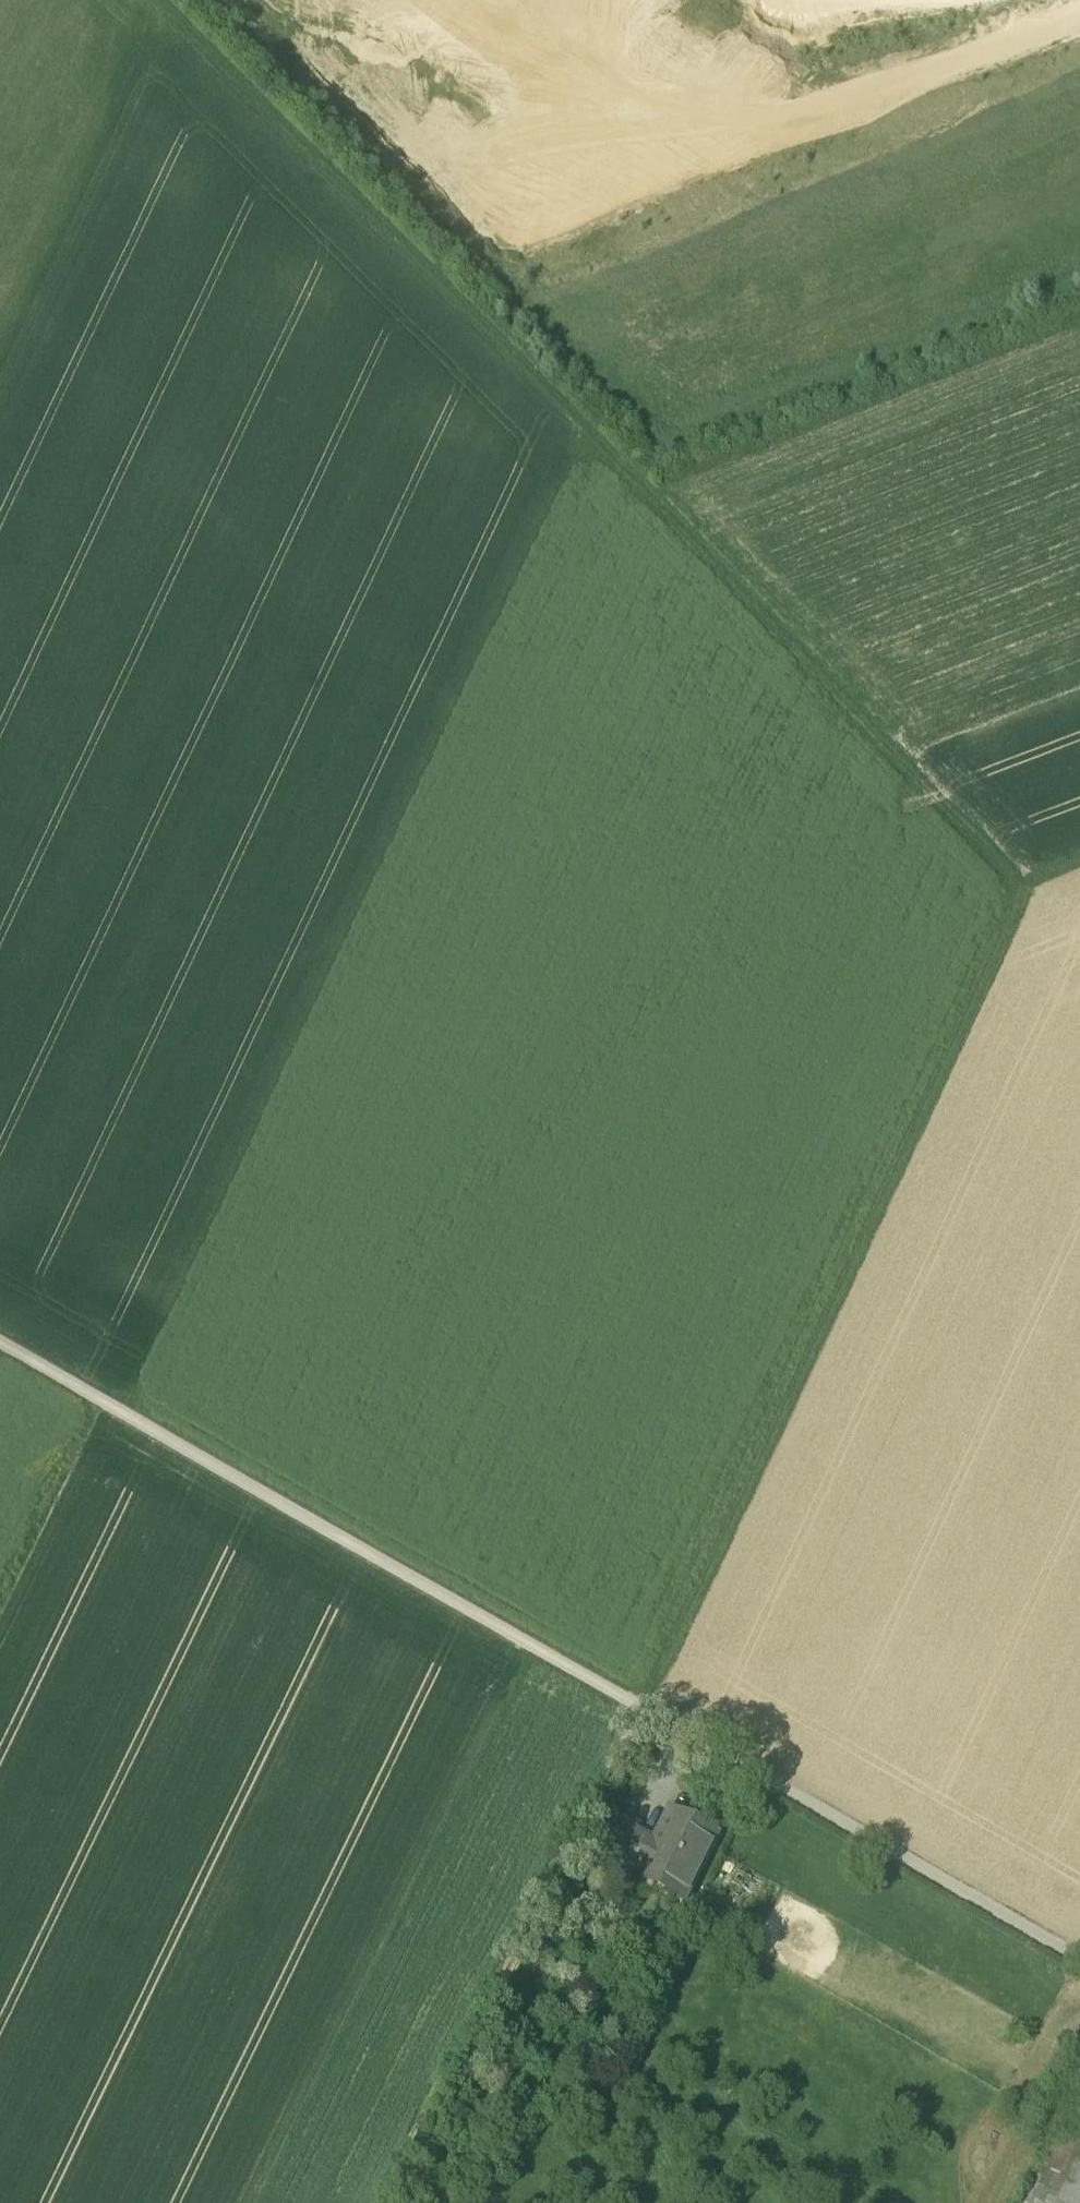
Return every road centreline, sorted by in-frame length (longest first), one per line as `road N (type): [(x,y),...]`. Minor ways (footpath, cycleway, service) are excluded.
road 1 (track): [(642,1706),(0,1342)]
road 2 (track): [(391,2202),(642,1706)]
road 3 (track): [(1079,1958),(642,1706)]

